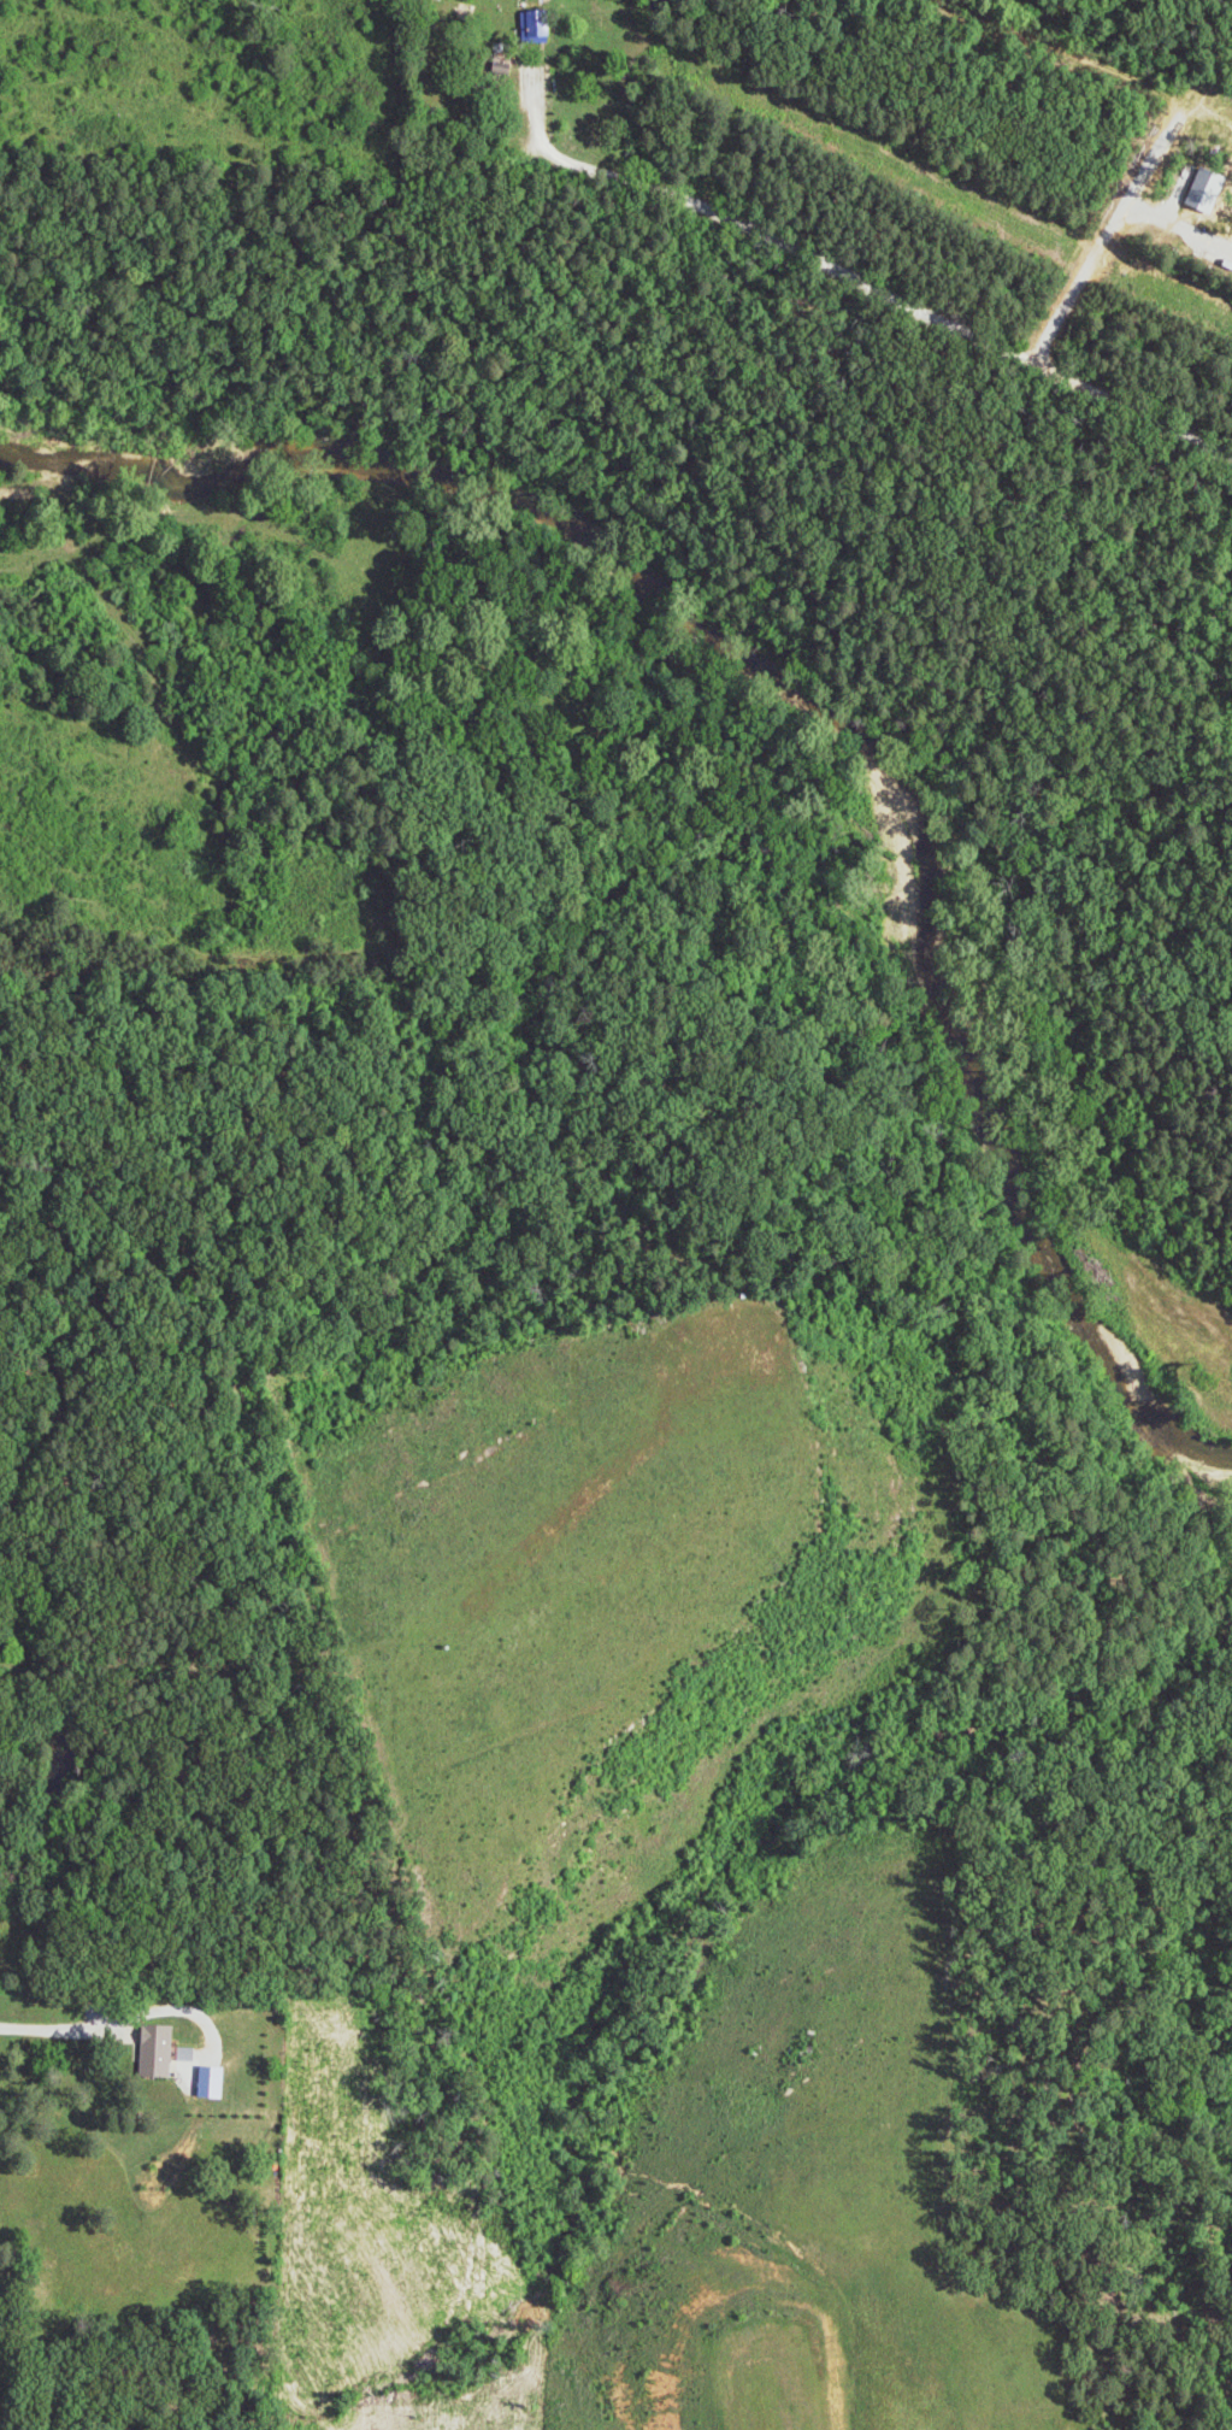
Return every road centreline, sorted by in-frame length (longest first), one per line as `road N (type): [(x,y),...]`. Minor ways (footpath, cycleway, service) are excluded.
road 1 (residential): [(1231,462),(682,201),(541,148),(548,96),(541,48)]

